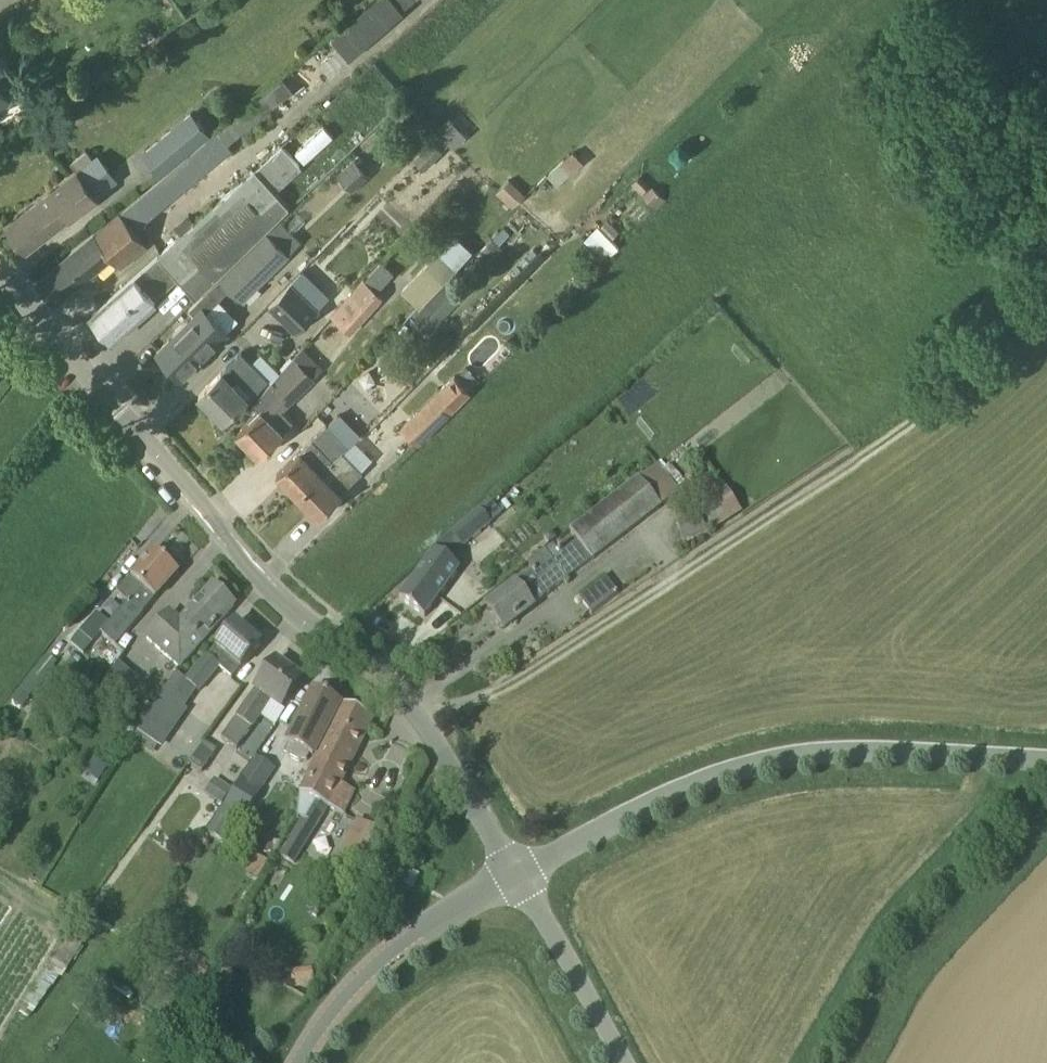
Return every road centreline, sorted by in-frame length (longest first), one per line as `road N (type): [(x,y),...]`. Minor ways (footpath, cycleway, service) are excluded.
road 1 (tertiary): [(517,876),(405,699),(262,578),(0,274)]
road 2 (track): [(1046,299),(893,436),(545,661),(424,725)]
road 3 (tertiary): [(517,876),(685,788),(786,757),(860,748),(1046,760)]
road 4 (unclassified): [(299,1062),(369,969),(419,930),(517,876)]
road 5 (unclassified): [(620,1062),(517,876)]

